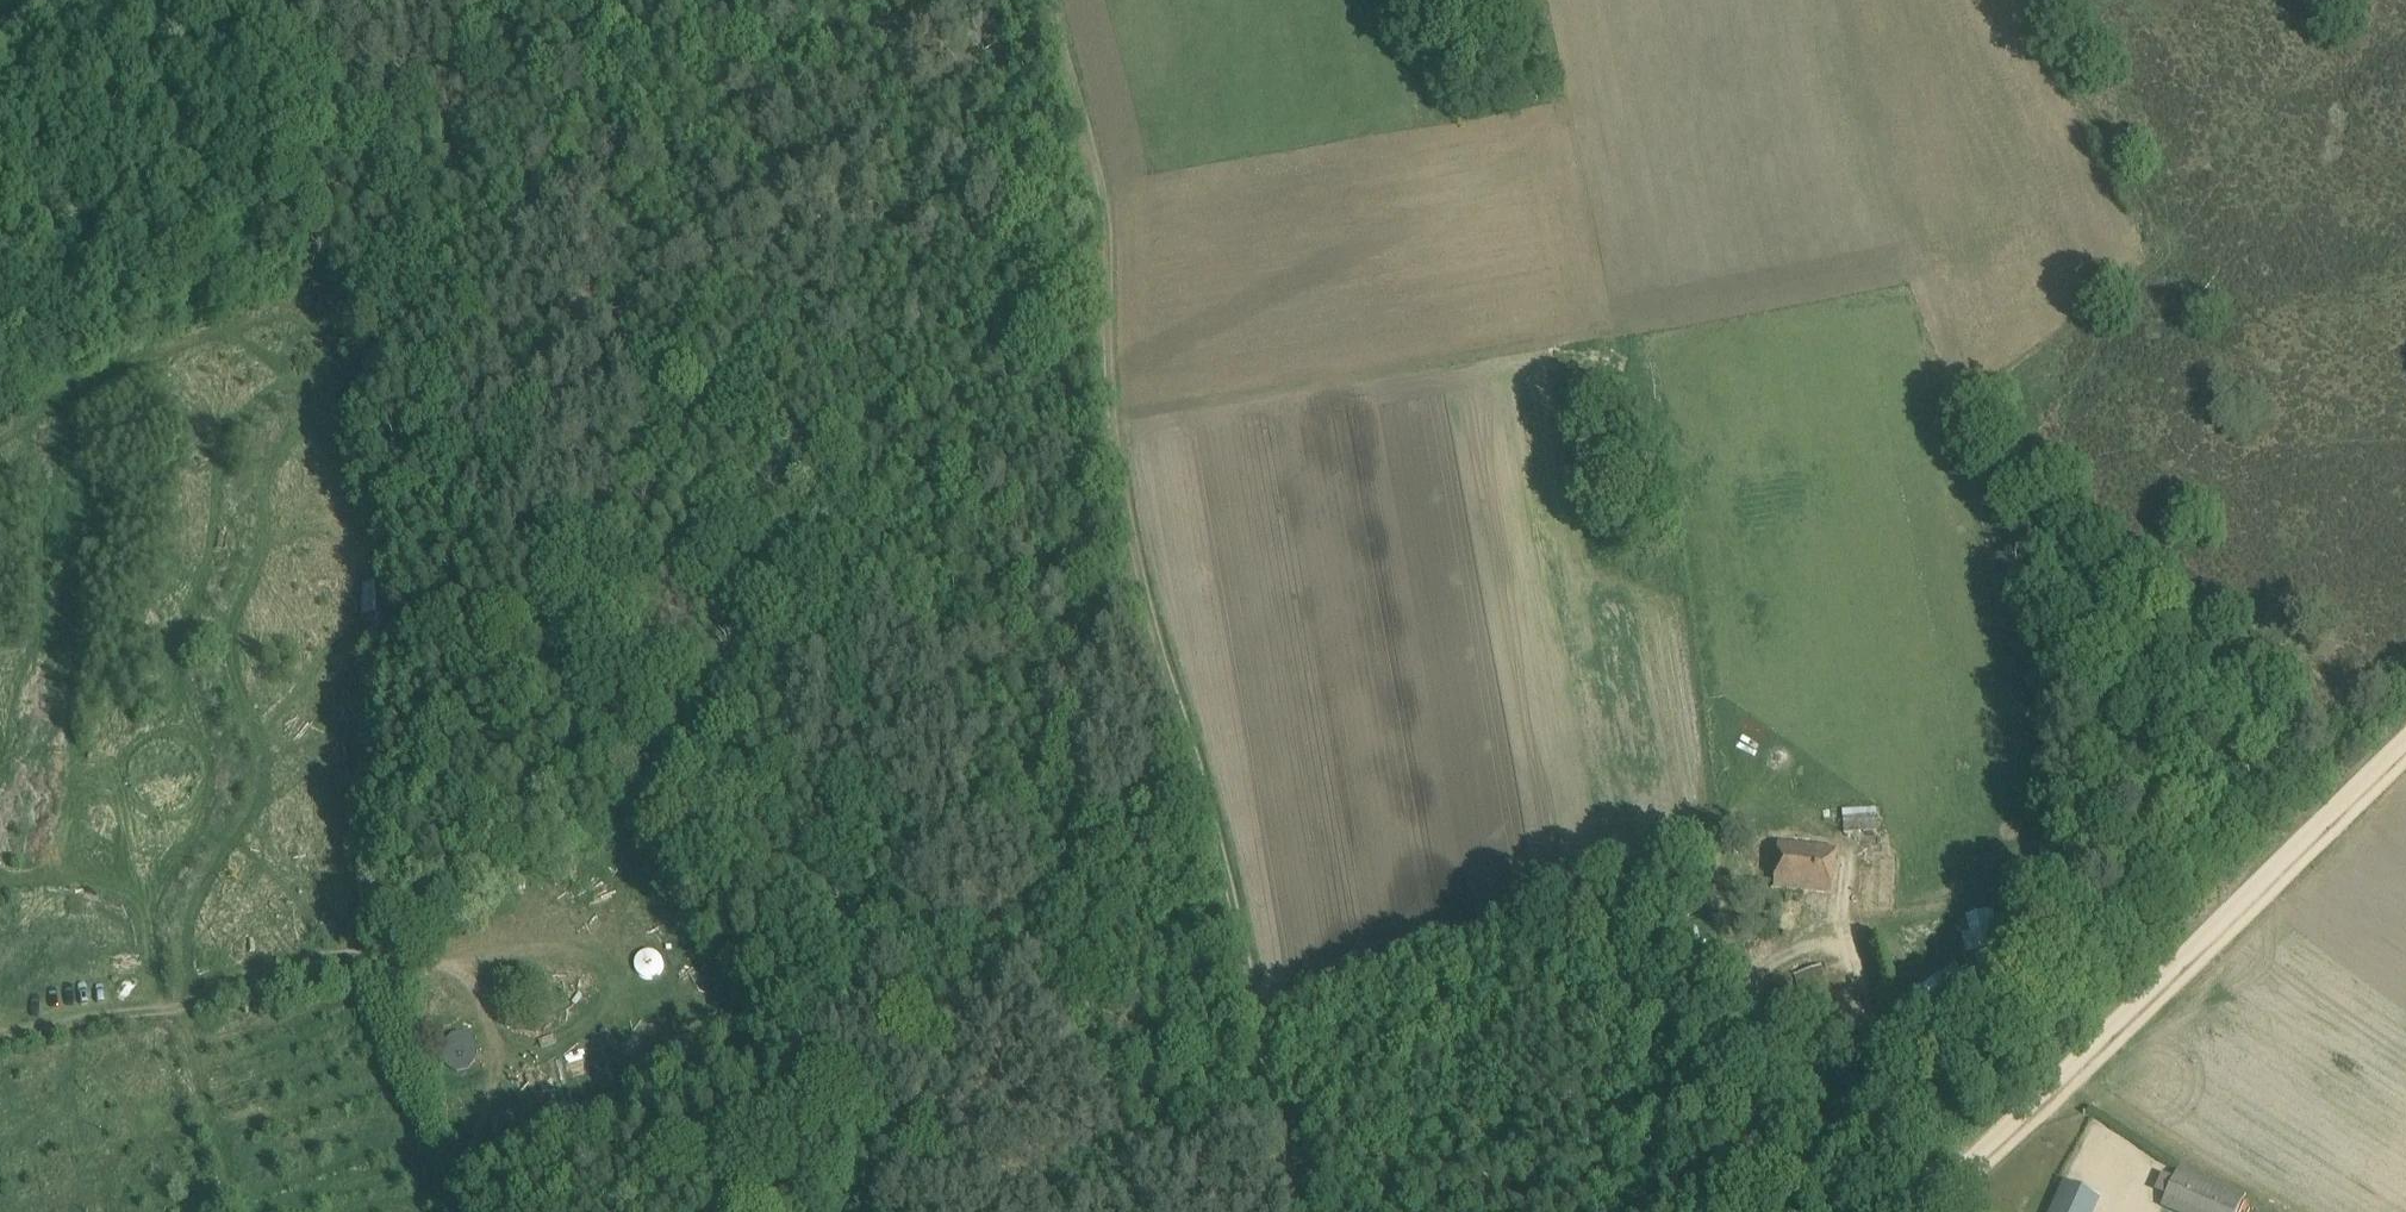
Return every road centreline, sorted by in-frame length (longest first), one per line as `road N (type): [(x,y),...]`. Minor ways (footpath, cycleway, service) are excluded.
road 1 (track): [(1048,0),(1100,295),(1138,602),(1253,990),(1298,1211)]
road 2 (track): [(1127,540),(1072,834),(1036,928),(863,1194)]
road 3 (track): [(1902,1211),(2405,729)]

